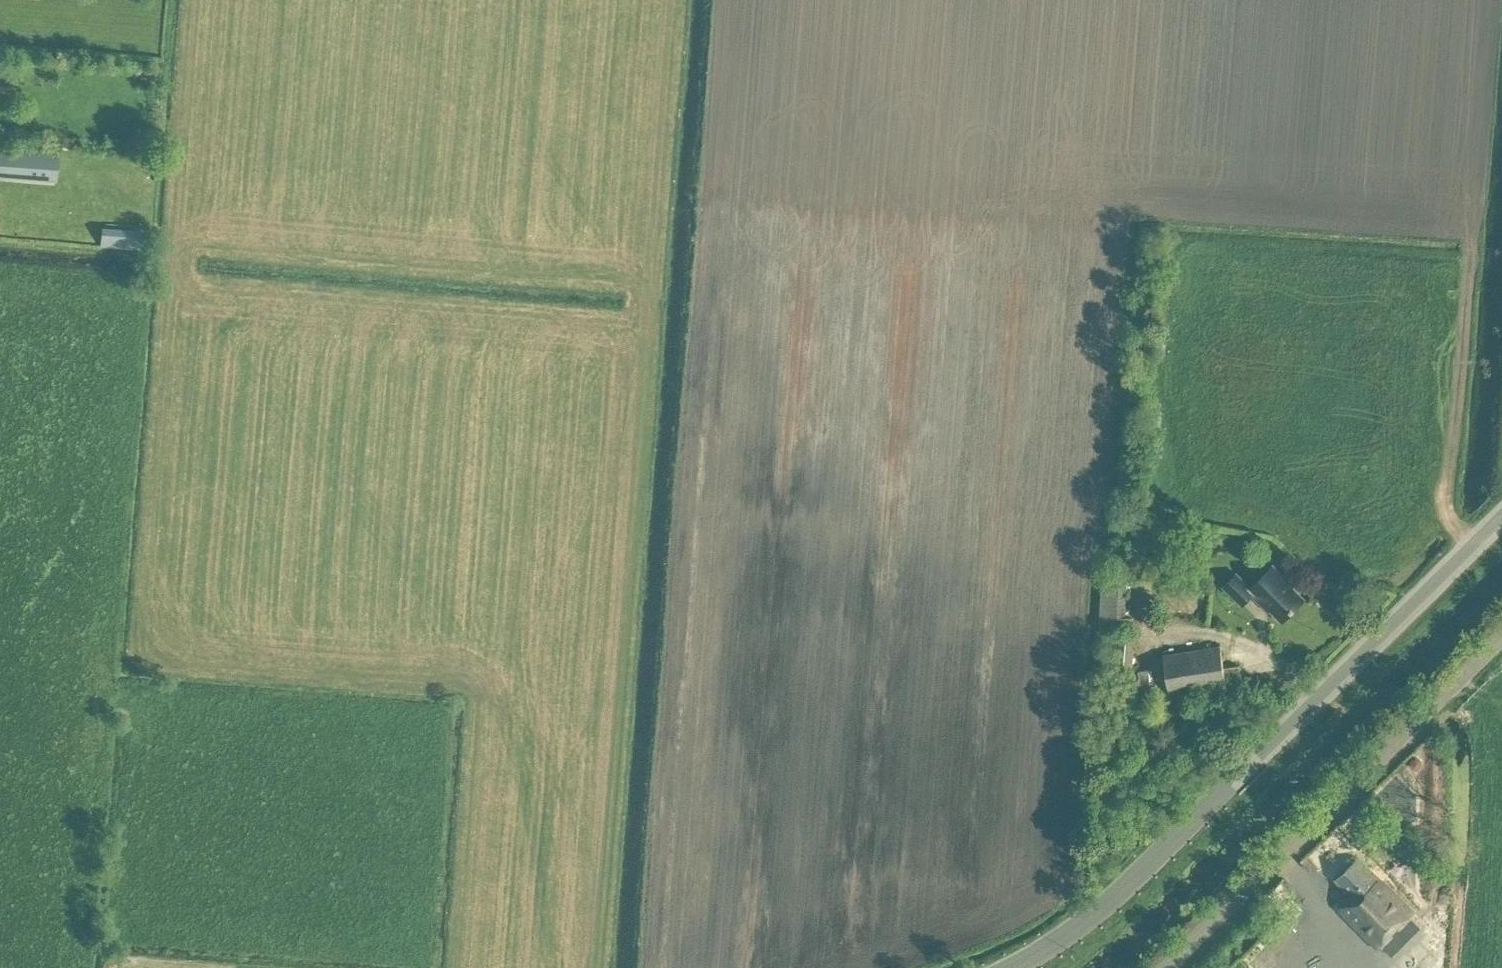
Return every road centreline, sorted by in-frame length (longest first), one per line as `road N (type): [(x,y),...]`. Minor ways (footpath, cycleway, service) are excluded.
road 1 (secondary): [(1008,967),(1117,895),(1501,516)]
road 2 (unclassified): [(1167,967),(1501,635)]

